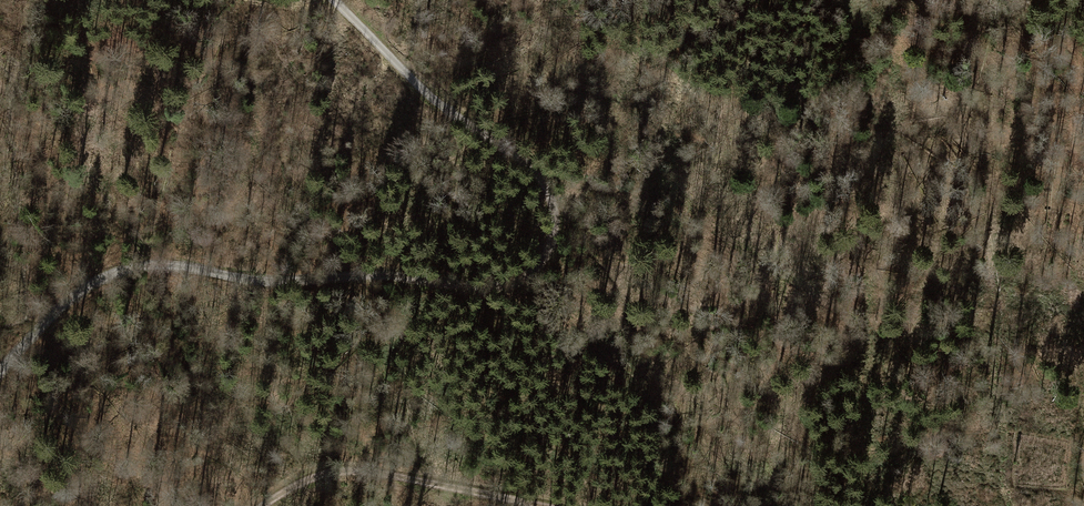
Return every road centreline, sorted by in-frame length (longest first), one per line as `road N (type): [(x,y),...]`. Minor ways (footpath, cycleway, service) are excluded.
road 1 (track): [(328,0),(479,135),(526,163),(551,195),(553,236),(540,264),(523,282),(488,287),(426,276),(317,274),(175,275),(85,289),(0,367)]
road 2 (track): [(266,505),(320,476),(377,471),(541,505)]

